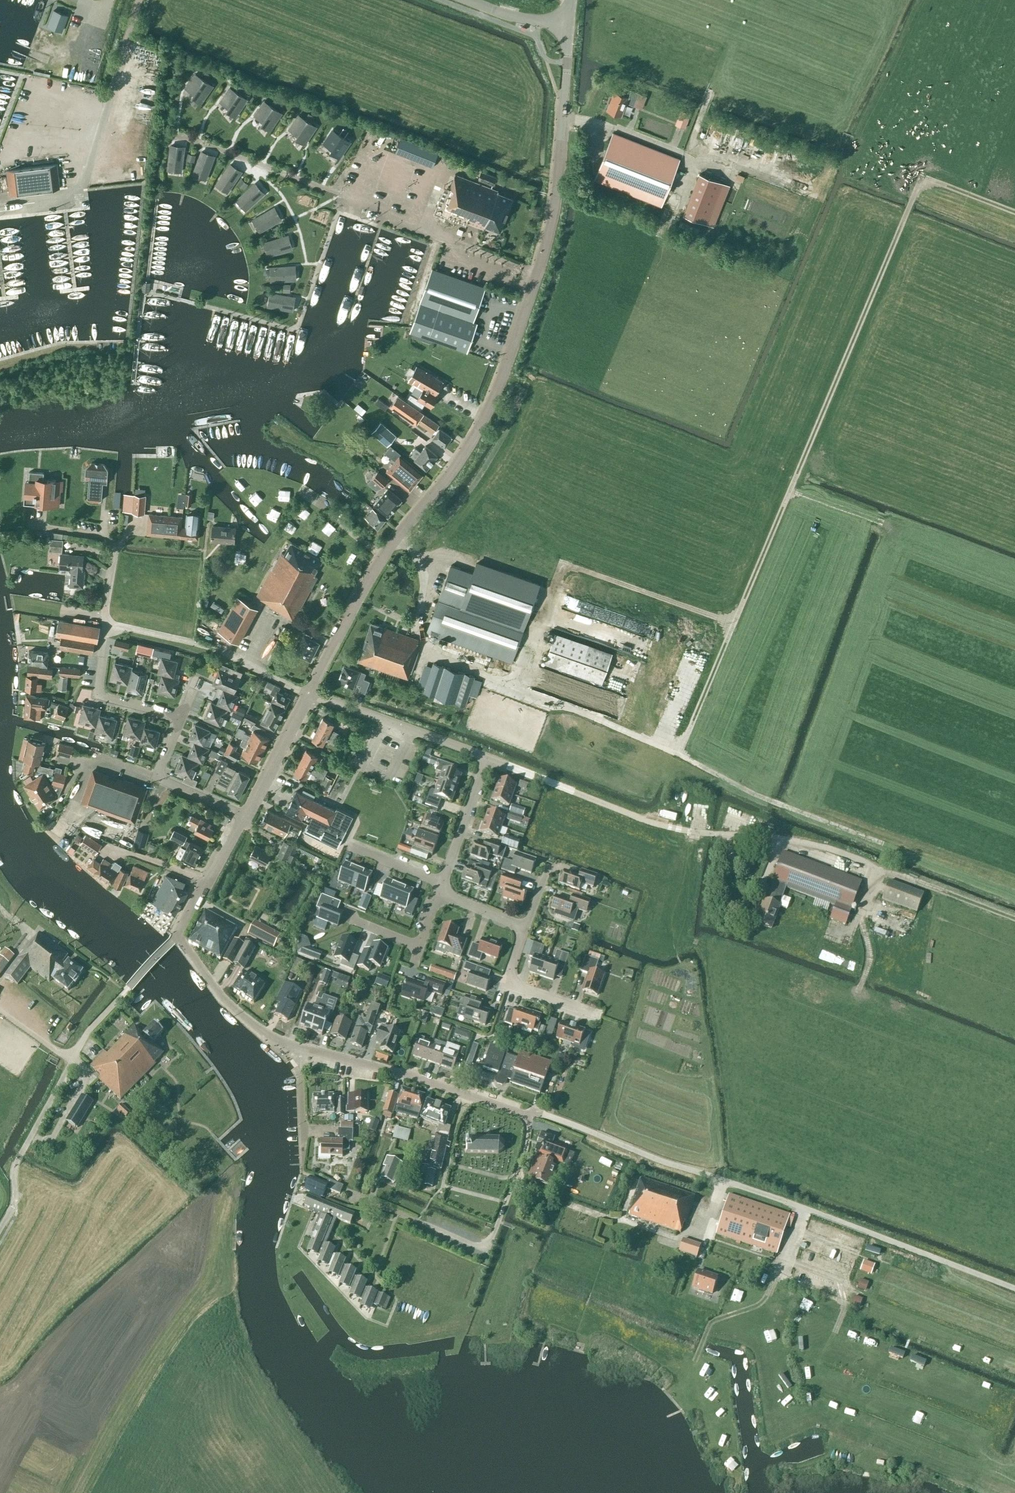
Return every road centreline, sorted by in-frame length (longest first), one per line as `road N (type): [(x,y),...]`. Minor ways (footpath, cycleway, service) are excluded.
road 1 (unclassified): [(312,695),(381,554),(447,476),(512,350),(555,202),(568,24)]
road 2 (track): [(680,755),(922,178),(1014,214)]
road 3 (unclassified): [(1014,1288),(531,1112)]
road 4 (residential): [(354,1196),(485,1249),(496,1241),(531,1112)]
road 5 (unclassified): [(21,1152),(75,1046),(178,936)]
road 6 (residential): [(717,832),(649,821),(488,758)]
road 7 (unclassified): [(531,1112),(308,1054)]
road 8 (residential): [(312,695),(216,651),(107,625)]
road 9 (residential): [(488,758),(312,695)]
road 10 (unclassified): [(308,1054),(285,1049),(220,994),(178,936)]
road 11 (residential): [(599,1017),(505,984),(525,927)]
road 12 (residential): [(182,715),(99,695),(107,625)]
road 13 (track): [(877,867),(1014,918)]
road 14 (unclassified): [(245,816),(312,695)]
road 15 (residential): [(443,882),(488,758)]

